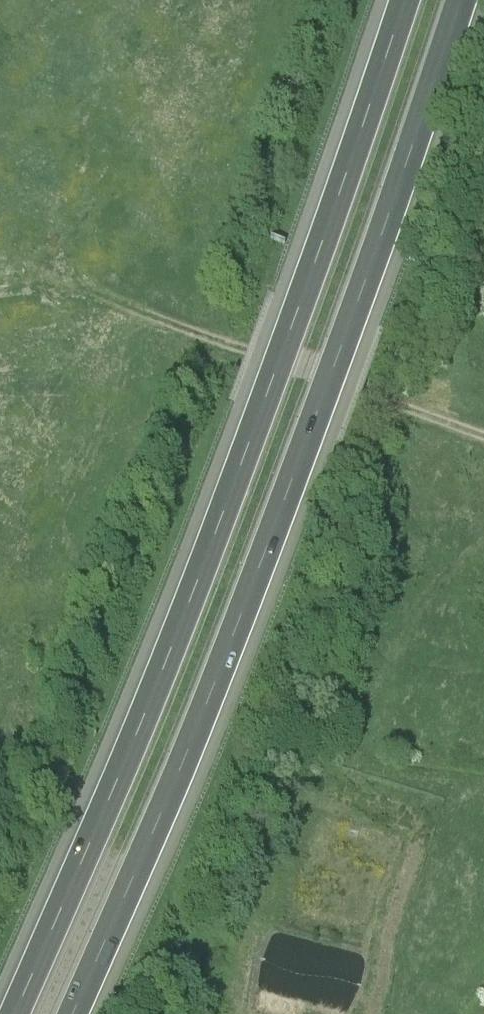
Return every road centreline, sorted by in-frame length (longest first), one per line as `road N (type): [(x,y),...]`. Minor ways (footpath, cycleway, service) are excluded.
road 1 (motorway): [(404,0),(260,421),(13,1013)]
road 2 (motorway): [(71,1013),(309,436),(457,0)]
road 3 (track): [(89,289),(483,437)]

